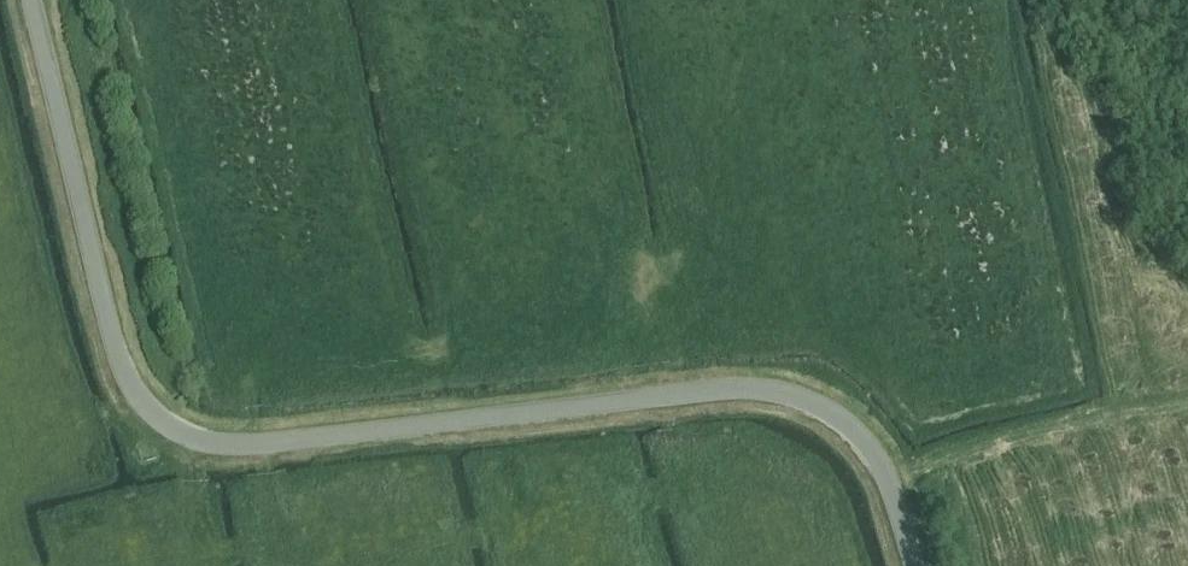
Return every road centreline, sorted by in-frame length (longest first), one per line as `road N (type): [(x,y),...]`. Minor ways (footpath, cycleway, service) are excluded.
road 1 (tertiary): [(912,565),(870,448),(823,406),(770,388),(257,443),(215,442),(174,428),(146,407),(119,360),(30,0)]

